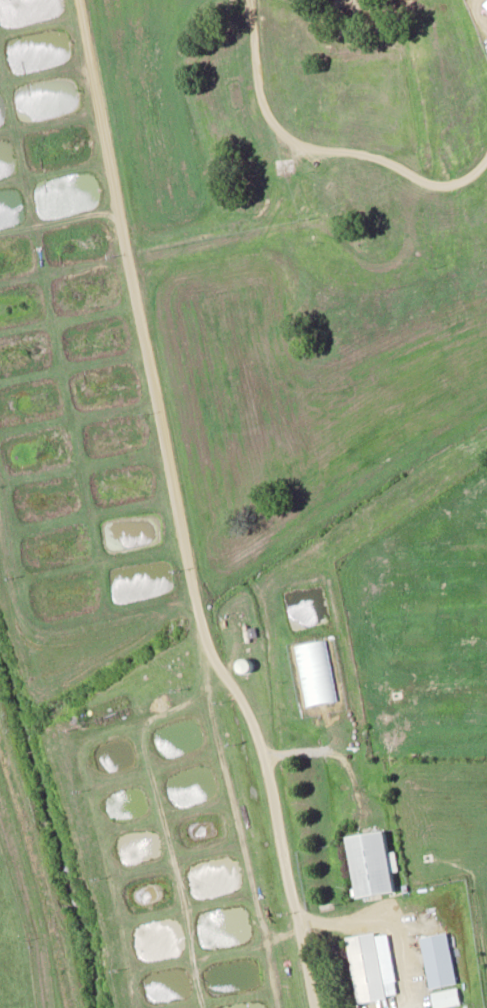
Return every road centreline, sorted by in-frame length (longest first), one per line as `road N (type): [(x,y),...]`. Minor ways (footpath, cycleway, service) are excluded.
road 1 (residential): [(314,1007),(262,754),(206,649),(187,574),(74,0)]
road 2 (residential): [(249,0),(256,86),(288,139),(379,155),(426,185),(473,171),(486,149)]
road 3 (residential): [(60,1007),(51,913),(0,749)]

